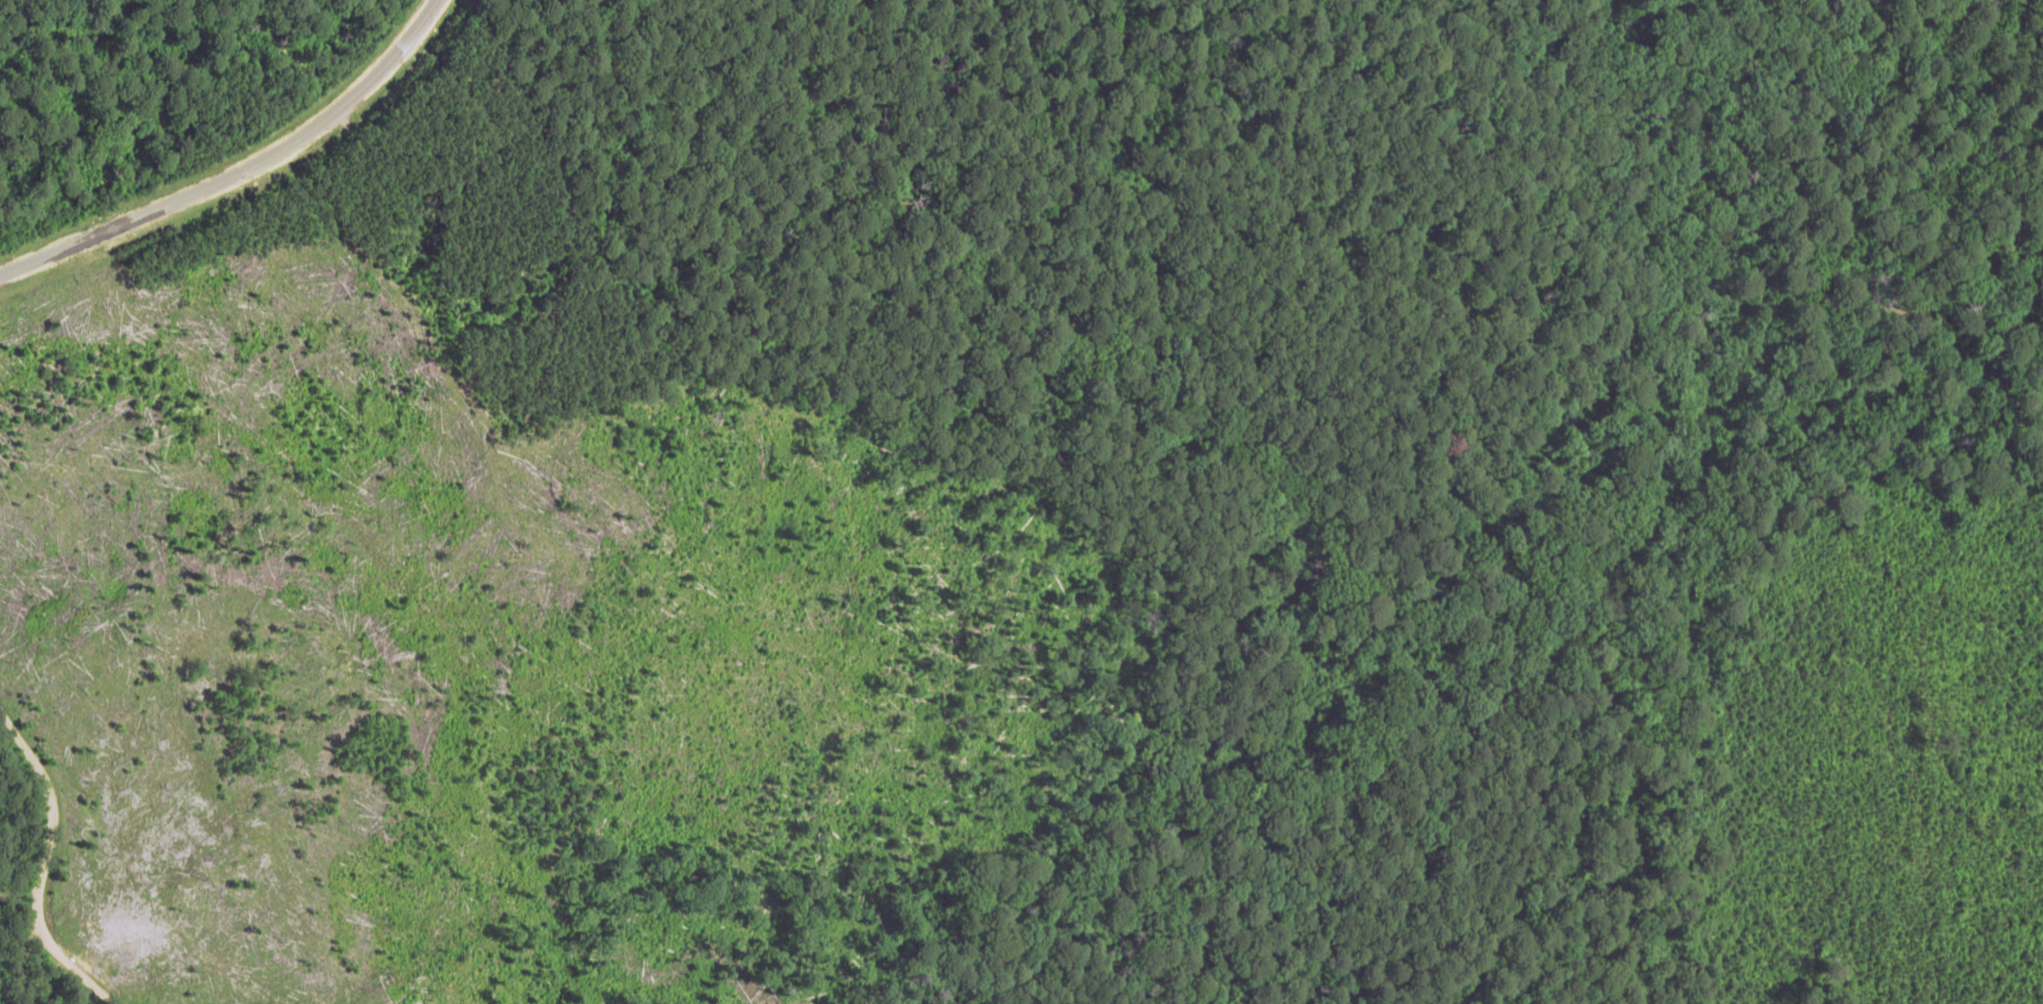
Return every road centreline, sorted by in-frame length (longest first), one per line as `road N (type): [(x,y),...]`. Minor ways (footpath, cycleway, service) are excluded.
road 1 (residential): [(0,273),(275,155),(385,90),(429,0)]

